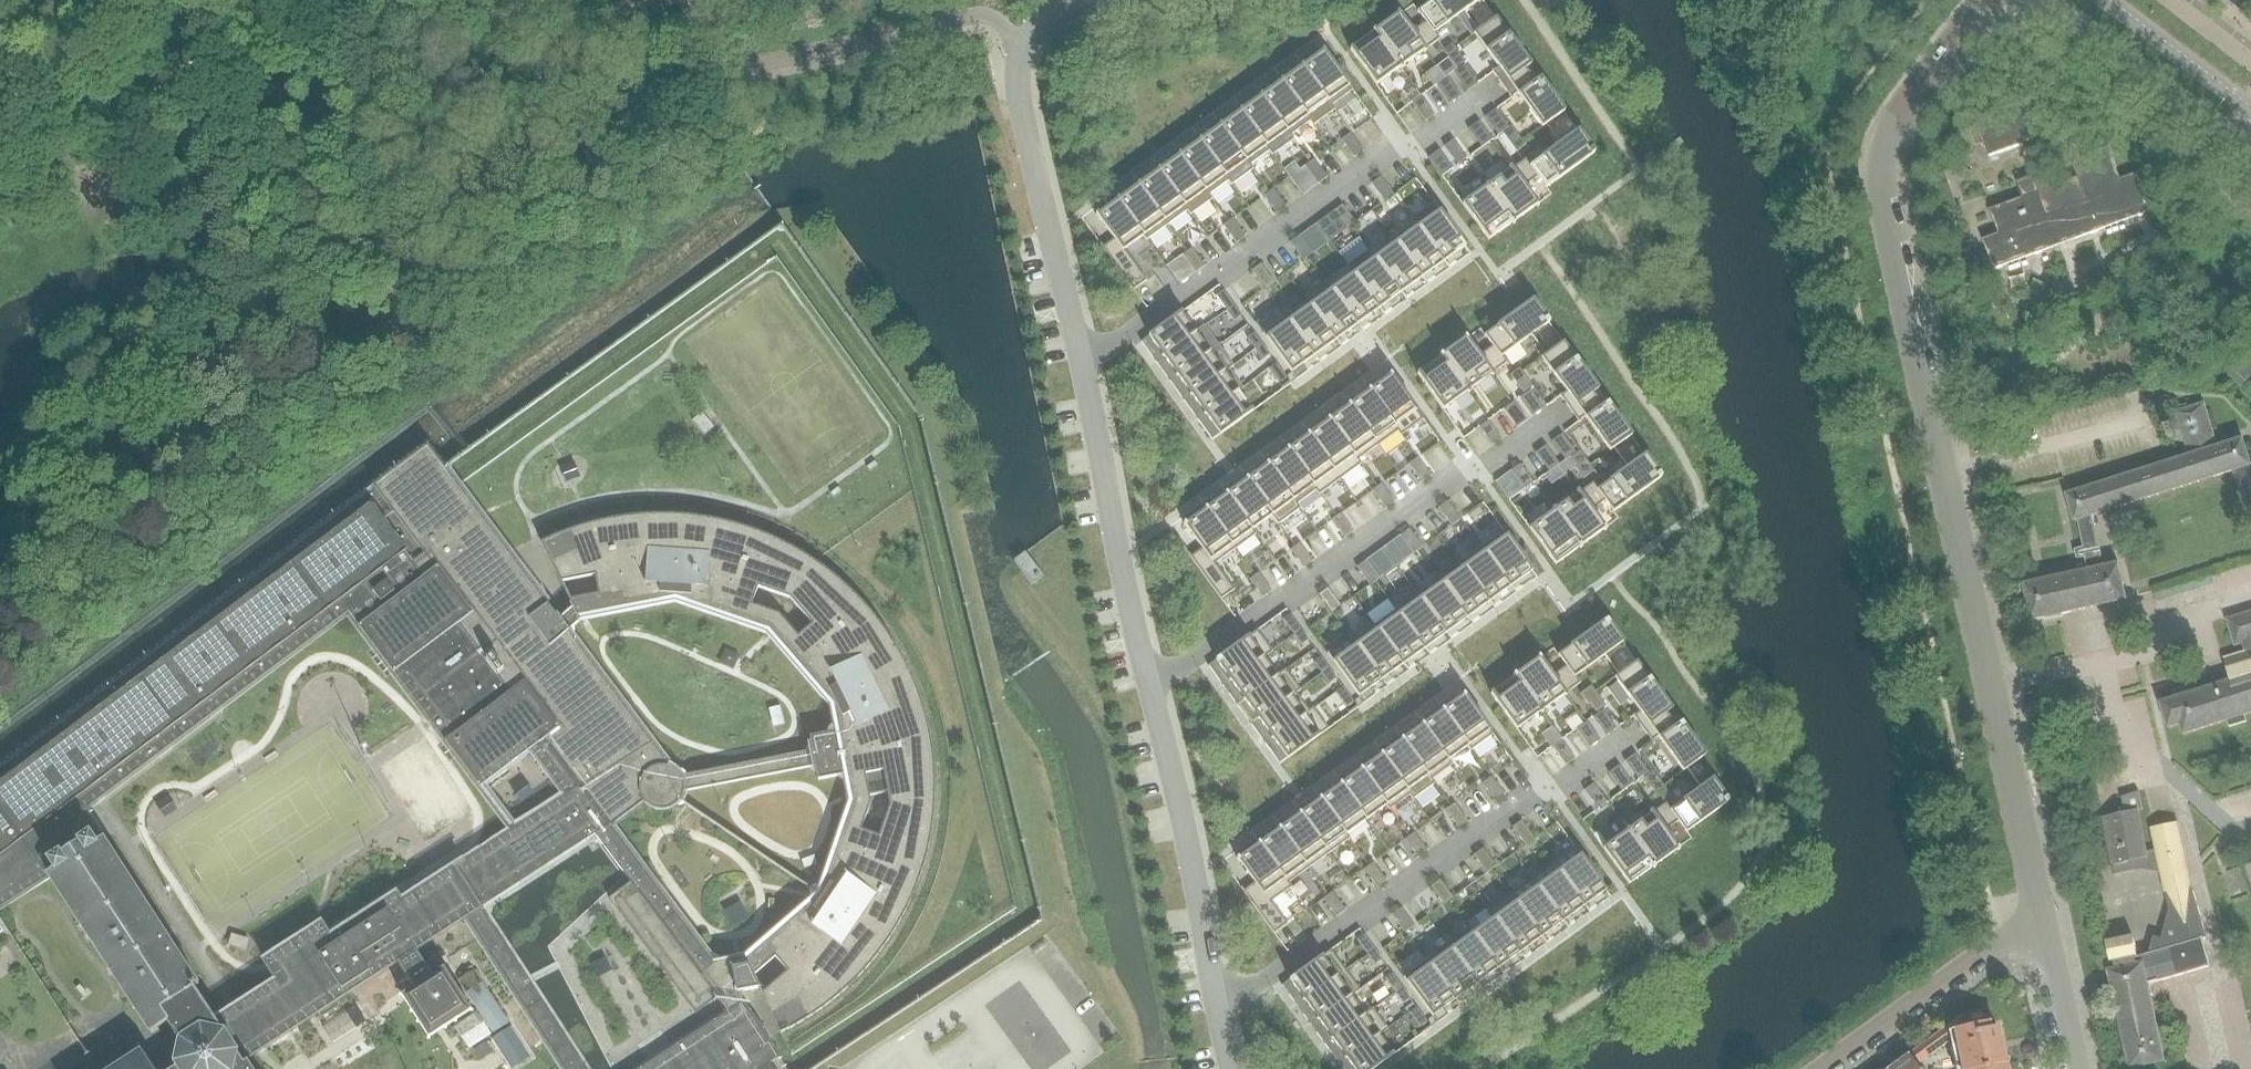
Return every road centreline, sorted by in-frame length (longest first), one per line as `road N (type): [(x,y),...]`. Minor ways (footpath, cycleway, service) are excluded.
road 1 (residential): [(2042,919),(1879,176),(1884,144),(1986,0)]
road 2 (residential): [(1220,1005),(1244,998),(1541,788),(1555,793),(1634,736)]
road 3 (residential): [(1078,354),(1134,339),(1409,142),(1423,145),(1495,94)]
road 4 (residential): [(1148,683),(1178,675),(1469,470),(1482,473),(1562,418)]
road 5 (residential): [(1078,354),(1017,77),(1022,46),(1039,26),(1096,0)]
road 6 (residential): [(1148,683),(1078,354)]
road 7 (residential): [(1220,1005),(1148,683)]
road 8 (residential): [(1826,1068),(2042,919)]
road 9 (tertiary): [(2052,0),(2250,158)]
road 10 (tertiary): [(2250,115),(2102,0)]
road 11 (residential): [(2077,1068),(2042,919)]

